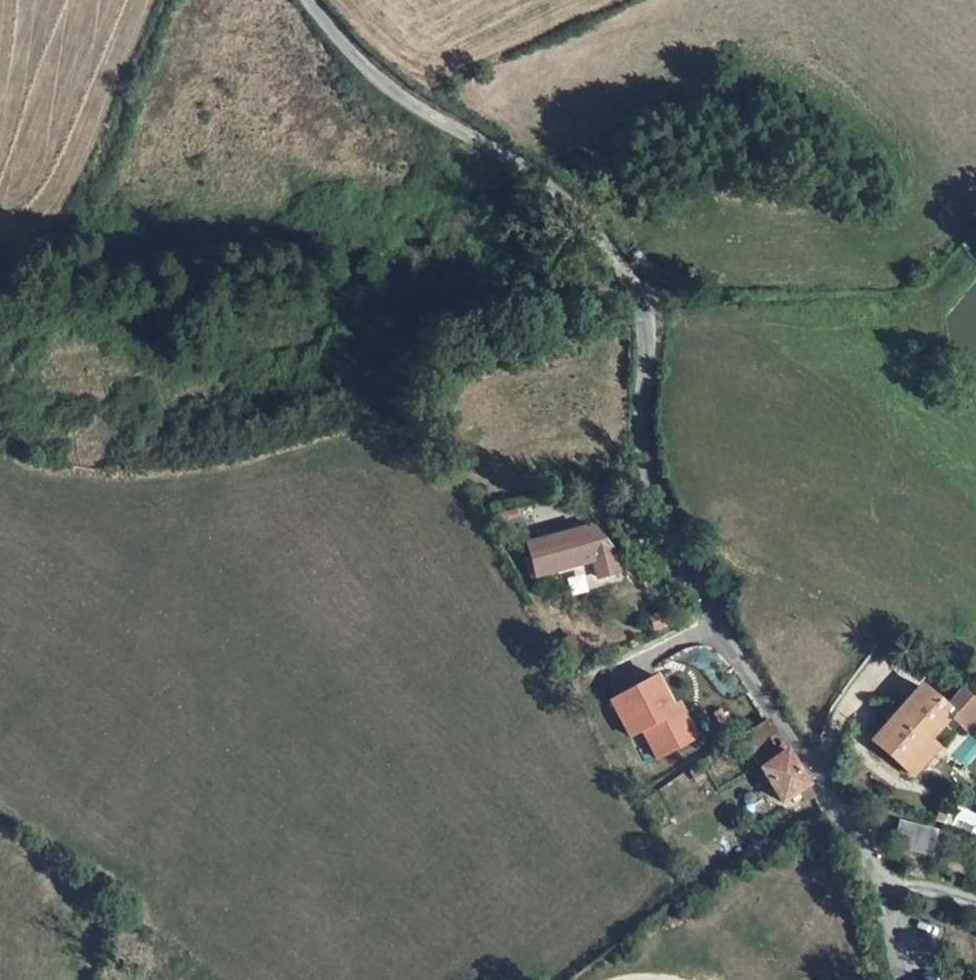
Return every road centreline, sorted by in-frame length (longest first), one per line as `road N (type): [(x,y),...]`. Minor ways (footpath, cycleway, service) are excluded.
road 1 (unclassified): [(304,0),(400,99),(537,175),(629,279),(645,314),(643,471),(661,526),(847,823),(878,889),(893,979)]

